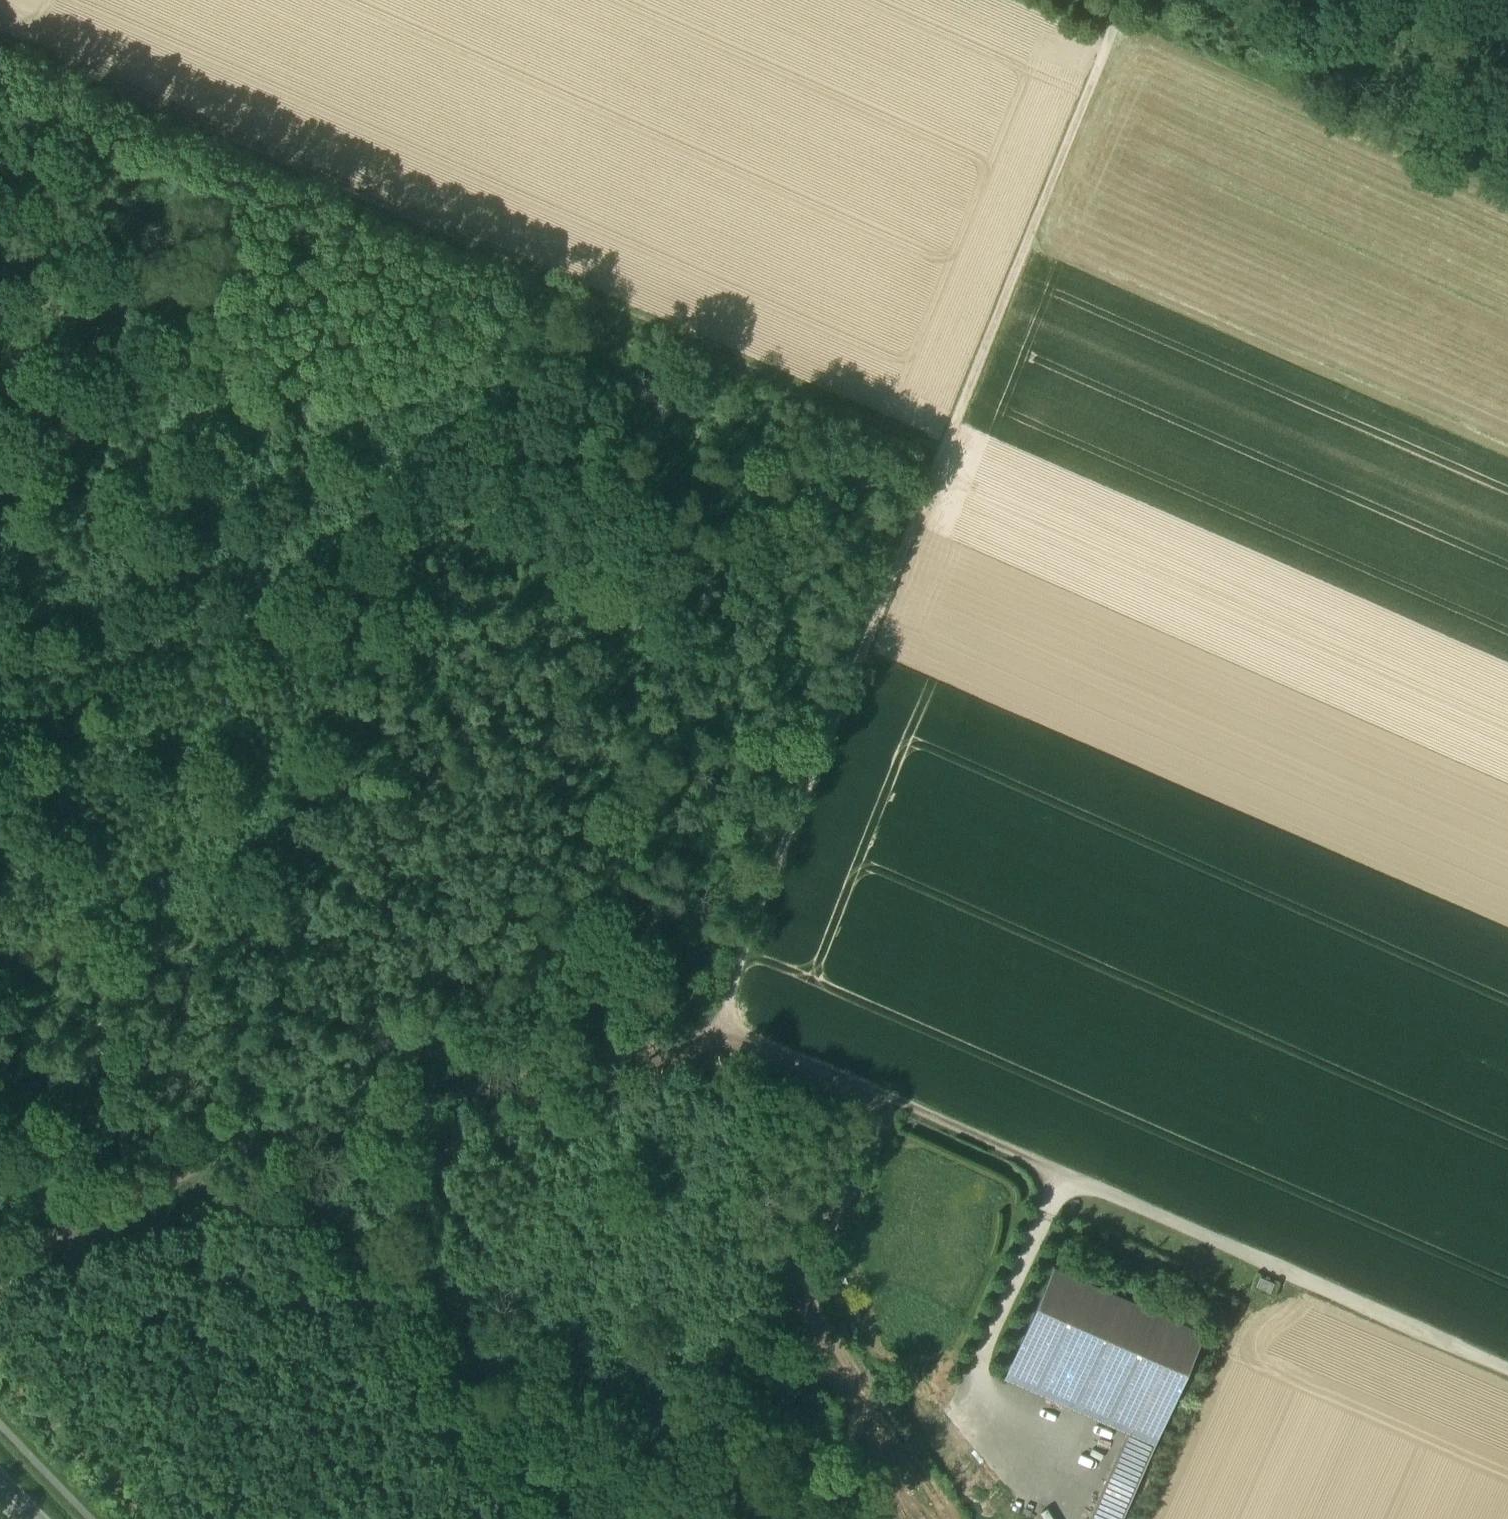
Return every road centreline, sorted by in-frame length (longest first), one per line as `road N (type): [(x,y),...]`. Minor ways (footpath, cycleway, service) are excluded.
road 1 (track): [(1126,0),(709,1027)]
road 2 (track): [(943,457),(0,37)]
road 3 (track): [(709,1027),(237,1153),(0,1251)]
road 4 (track): [(1076,1186),(1507,1370)]
road 5 (track): [(709,1027),(898,1108)]

